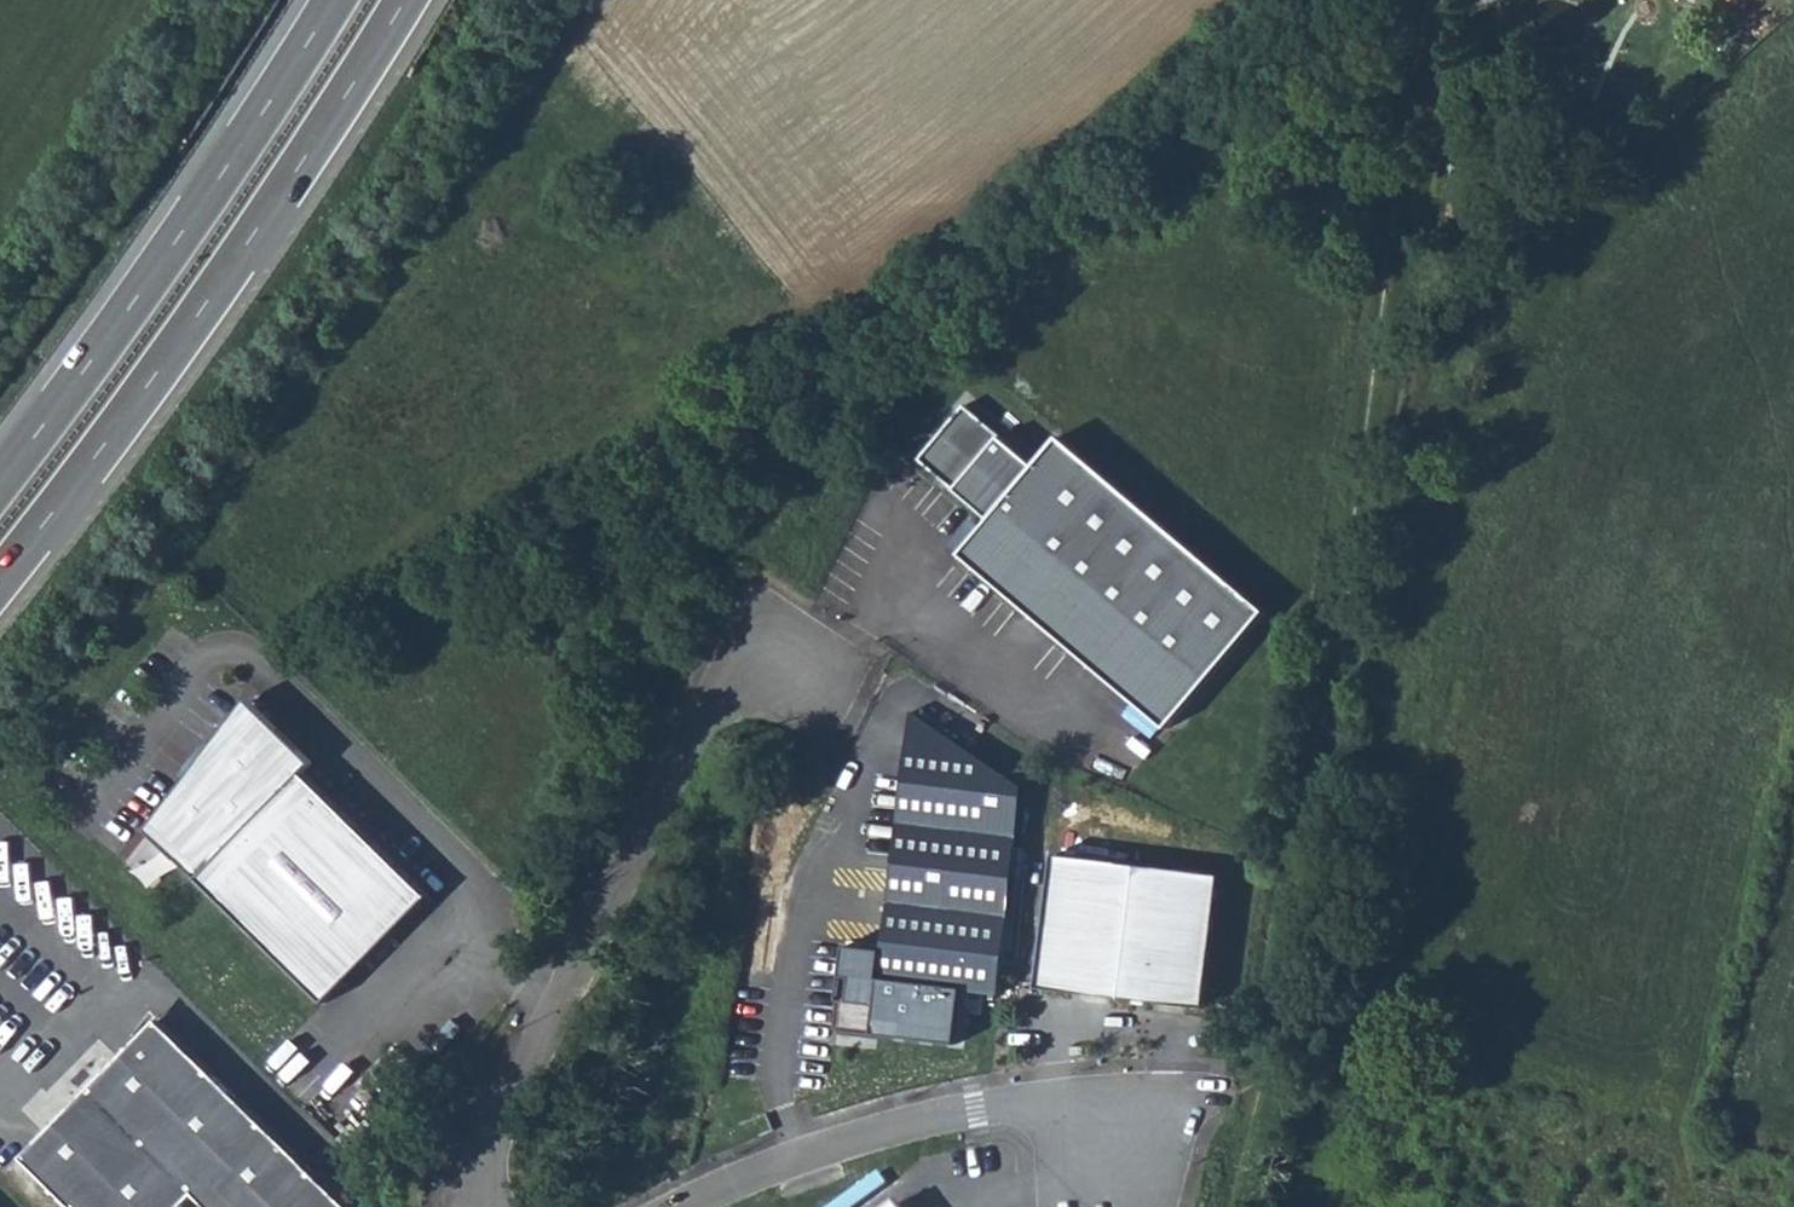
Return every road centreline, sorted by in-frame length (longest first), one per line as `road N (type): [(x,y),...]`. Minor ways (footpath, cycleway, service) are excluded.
road 1 (trunk): [(0,577),(182,335),(403,0)]
road 2 (residential): [(475,1206),(488,1144),(714,702),(789,667)]
road 3 (trunk): [(336,0),(0,484)]
road 4 (residential): [(683,1206),(818,1150),(940,1115),(1061,1097),(1142,1127)]

